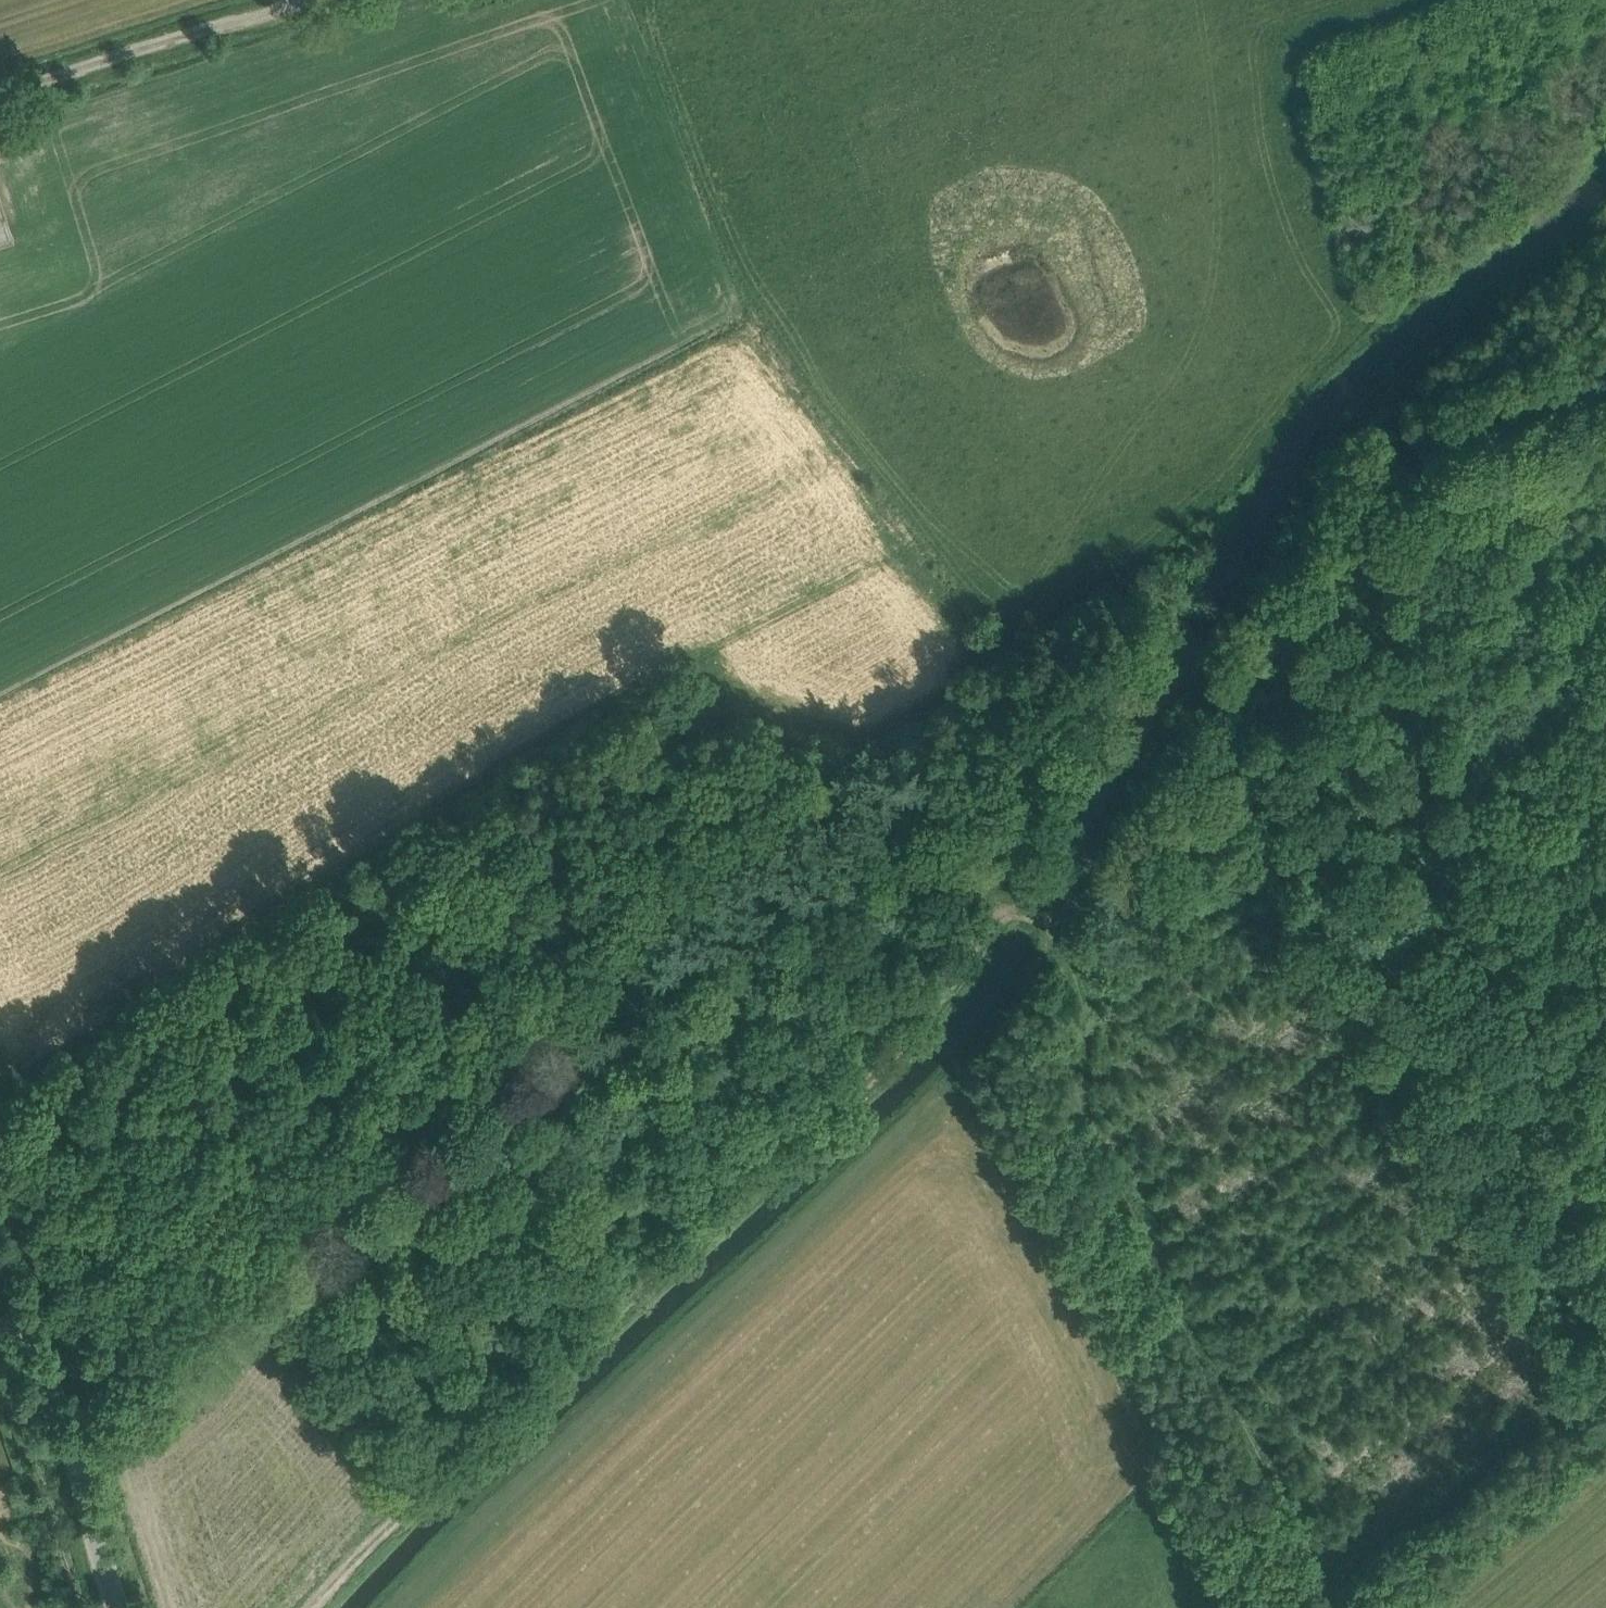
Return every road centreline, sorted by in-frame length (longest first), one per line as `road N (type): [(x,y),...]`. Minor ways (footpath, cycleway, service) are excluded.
road 1 (unclassified): [(119,1607),(0,1226)]
road 2 (track): [(0,96),(303,0)]

